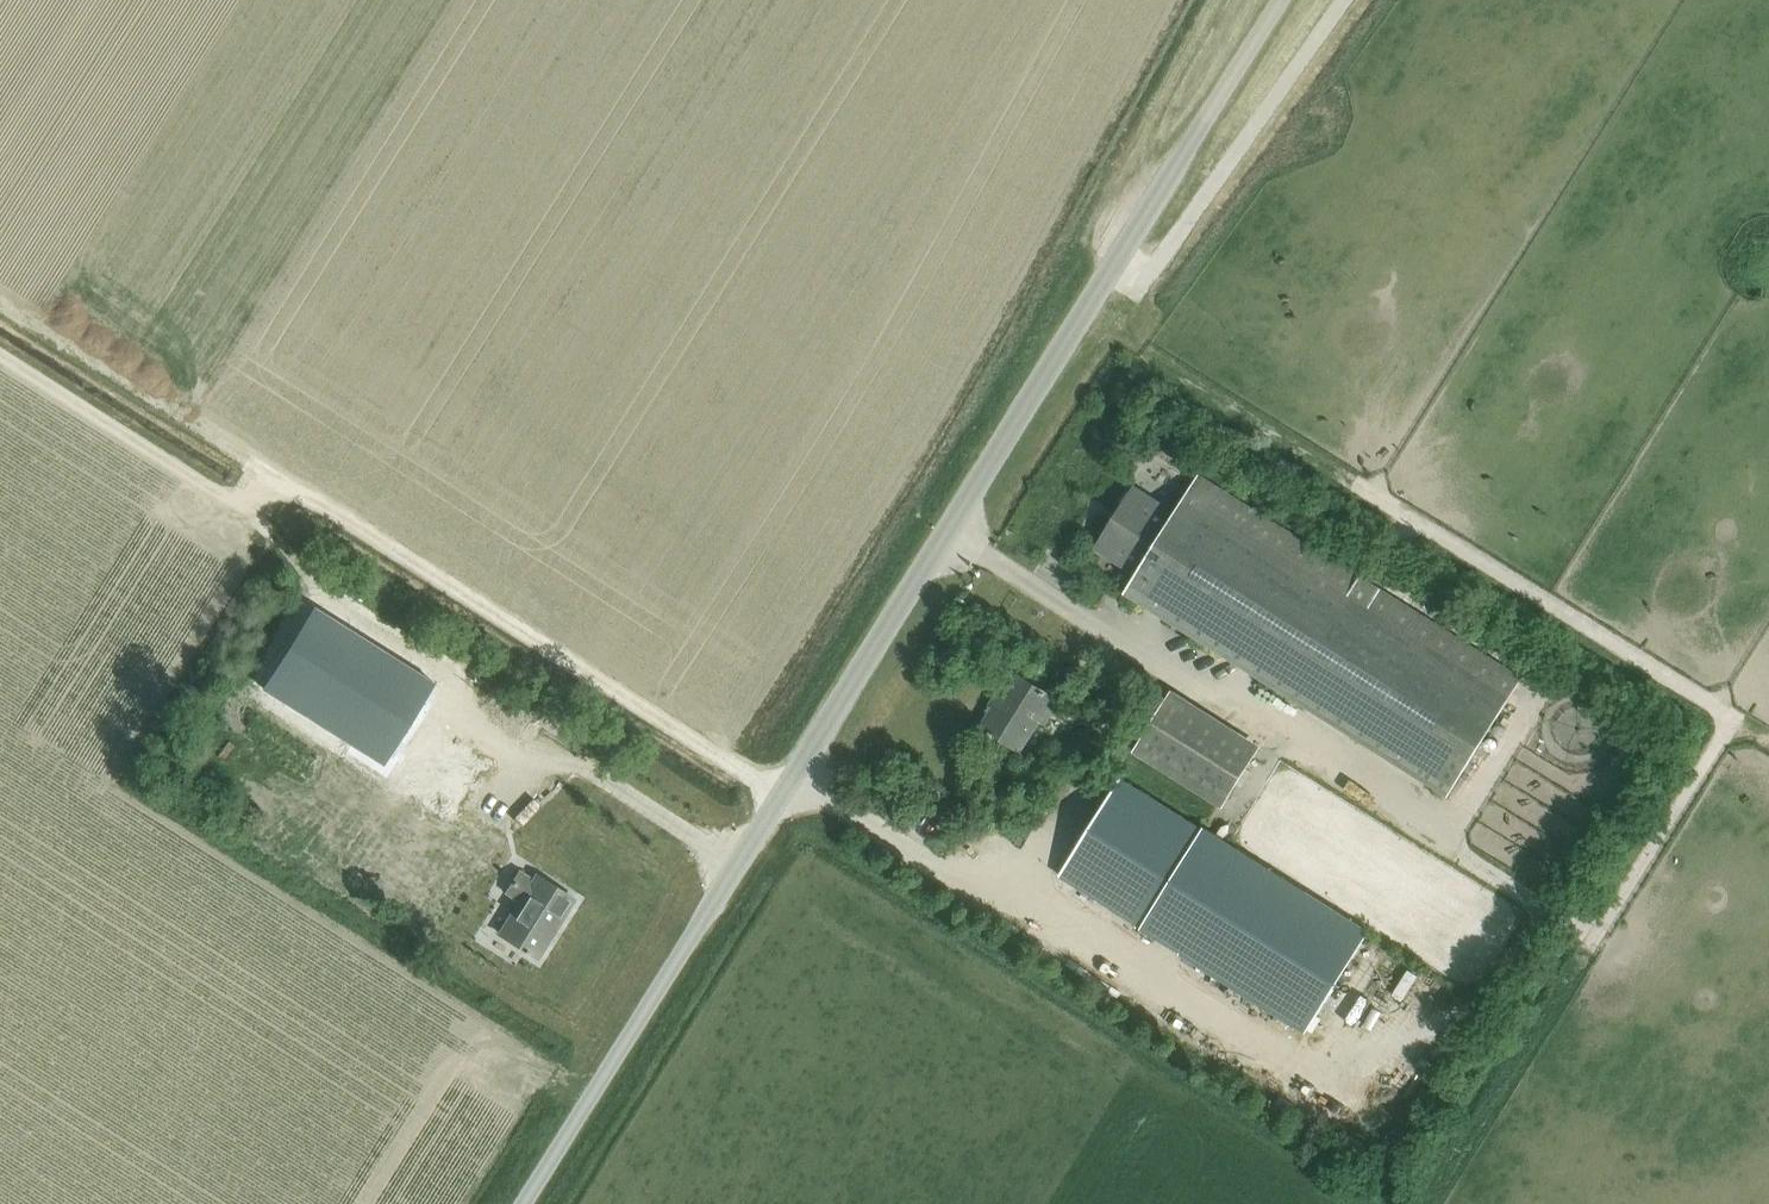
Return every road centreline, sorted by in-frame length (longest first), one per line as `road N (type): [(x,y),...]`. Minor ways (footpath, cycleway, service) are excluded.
road 1 (unclassified): [(536,1203),(1299,0)]

